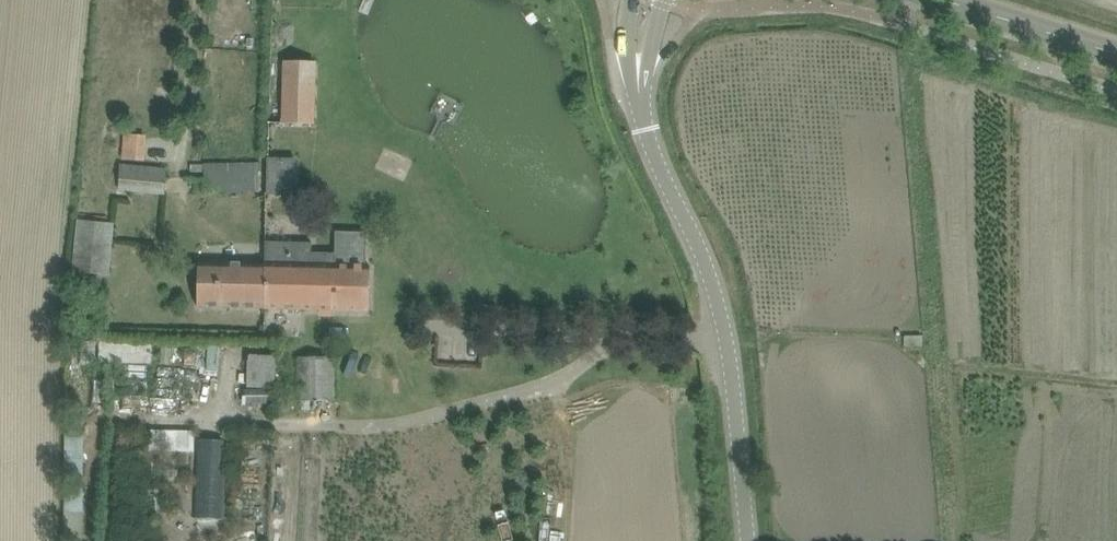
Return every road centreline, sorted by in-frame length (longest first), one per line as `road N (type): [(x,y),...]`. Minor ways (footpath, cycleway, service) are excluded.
road 1 (unclassified): [(748,540),(727,334),(703,237),(646,127),(642,49),(654,0)]
road 2 (tertiary): [(928,0),(1116,59)]

